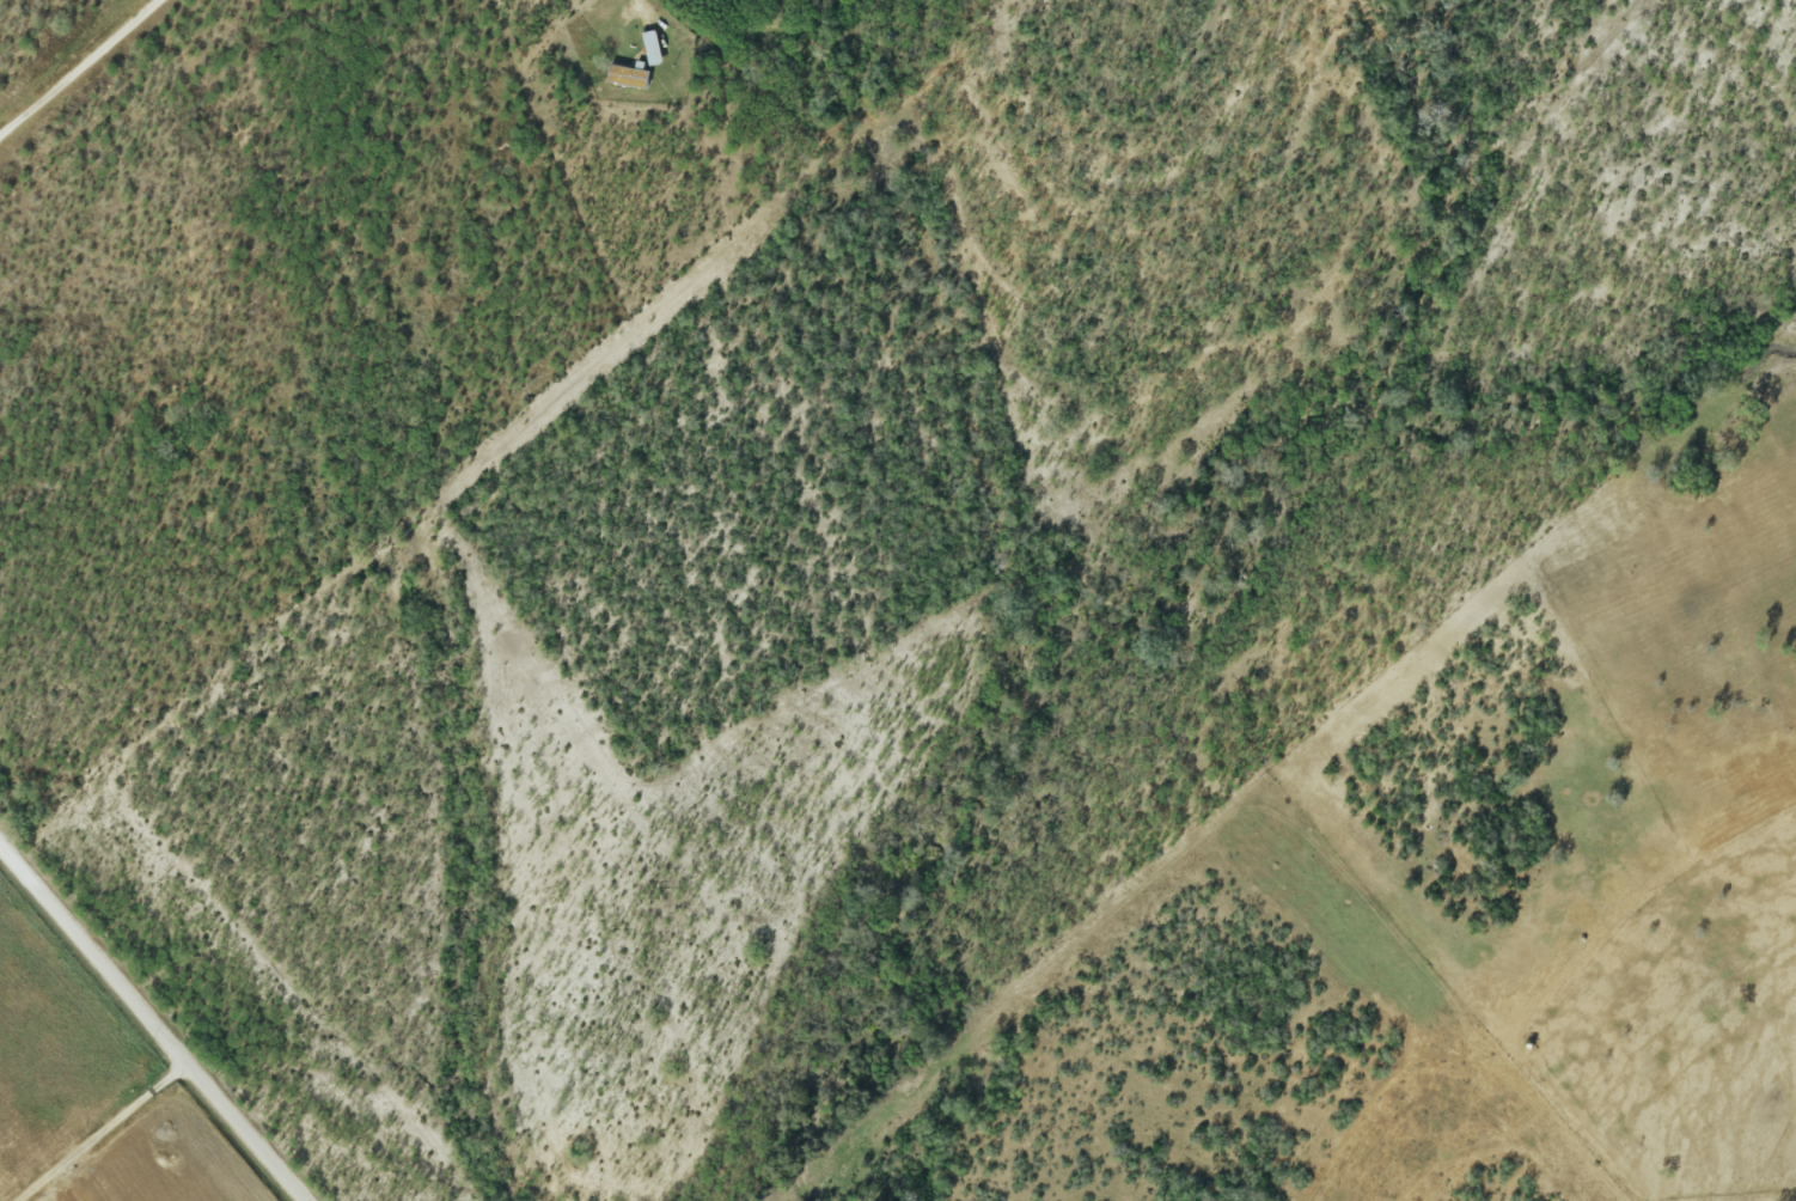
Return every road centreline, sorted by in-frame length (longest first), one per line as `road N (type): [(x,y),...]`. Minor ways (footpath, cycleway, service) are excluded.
road 1 (residential): [(315,1200),(0,845)]

